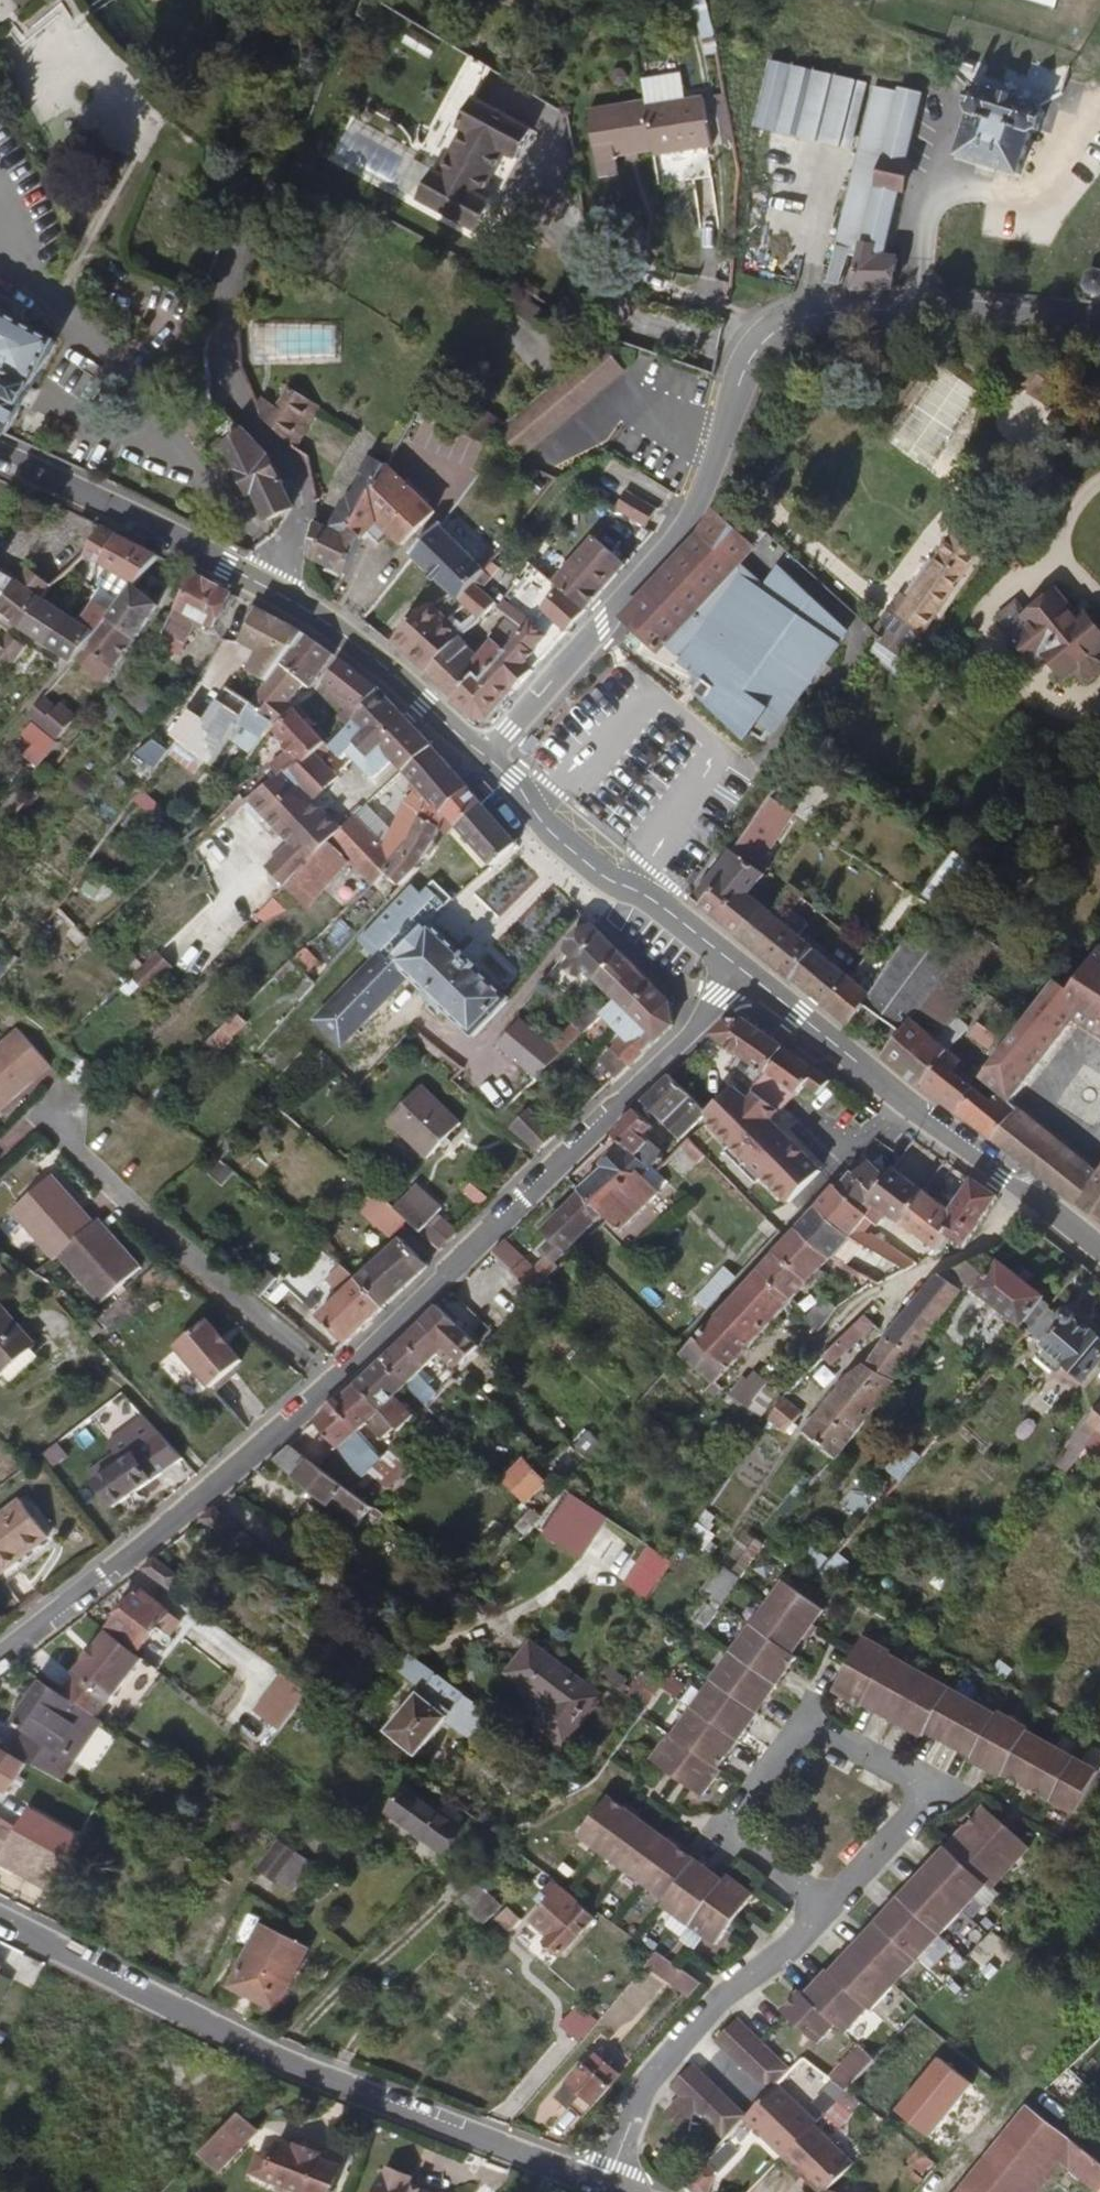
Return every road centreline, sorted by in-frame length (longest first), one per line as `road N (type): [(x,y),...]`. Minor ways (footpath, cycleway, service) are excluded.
road 1 (residential): [(743,971),(334,1379),(0,1664)]
road 2 (unclassified): [(488,758),(705,501),(742,363),(818,295),(977,294),(1099,309)]
road 3 (unclassified): [(0,1922),(318,2084),(609,2189)]
road 4 (tertiary): [(1099,1248),(743,971)]
road 5 (residential): [(826,1906),(933,1797),(817,1732),(731,1829)]
road 6 (residential): [(268,589),(303,497),(295,468),(256,426),(222,356),(220,330),(245,251)]
road 7 (residential): [(609,2189),(625,2131),(655,2066),(754,1969),(801,1946),(826,1906)]
road 8 (tertiary): [(743,971),(553,835),(488,758)]
road 9 (tertiary): [(268,589),(0,453)]
road 10 (tertiary): [(488,758),(373,656),(268,589)]
road 11 (residential): [(731,1829),(826,1906)]

